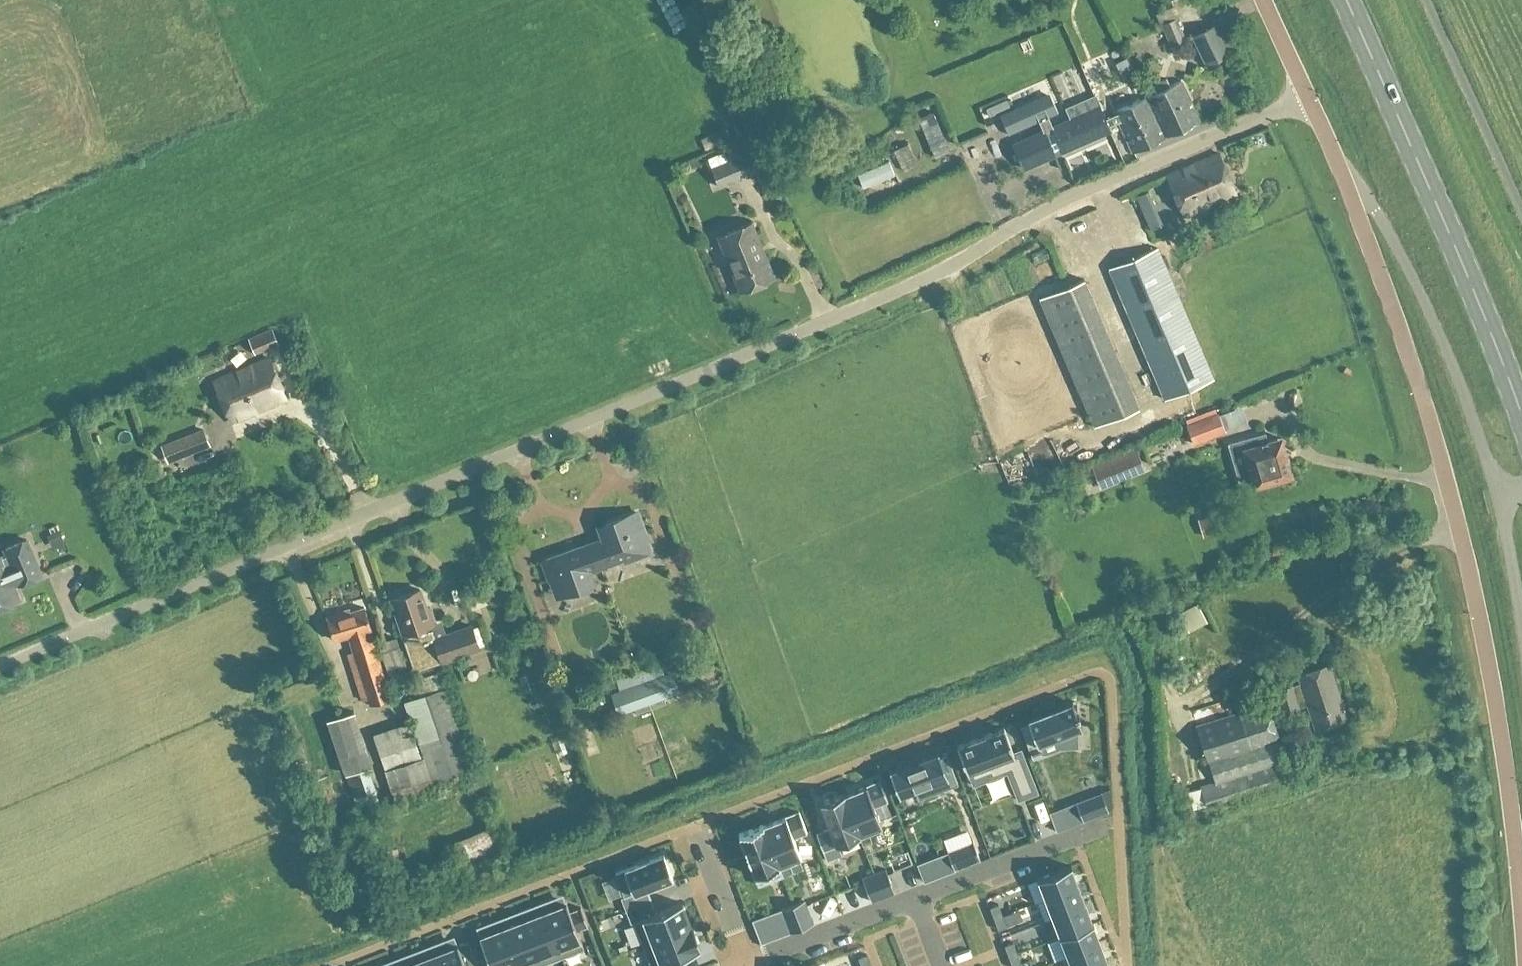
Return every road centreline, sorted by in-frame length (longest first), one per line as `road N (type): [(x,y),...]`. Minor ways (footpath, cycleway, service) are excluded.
road 1 (unclassified): [(0,665),(913,282),(1076,193),(1306,95)]
road 2 (unclassified): [(1518,868),(1499,723),(1458,524),(1411,361),(1343,177)]
road 3 (secondary): [(1521,412),(1347,0)]
road 4 (residential): [(746,962),(1109,821)]
road 5 (unclassified): [(1496,495),(1435,326),(1372,206),(1343,177)]
road 6 (unclassified): [(1426,0),(1521,207)]
road 7 (residential): [(746,962),(695,826)]
road 8 (unclassified): [(1521,637),(1496,495)]

